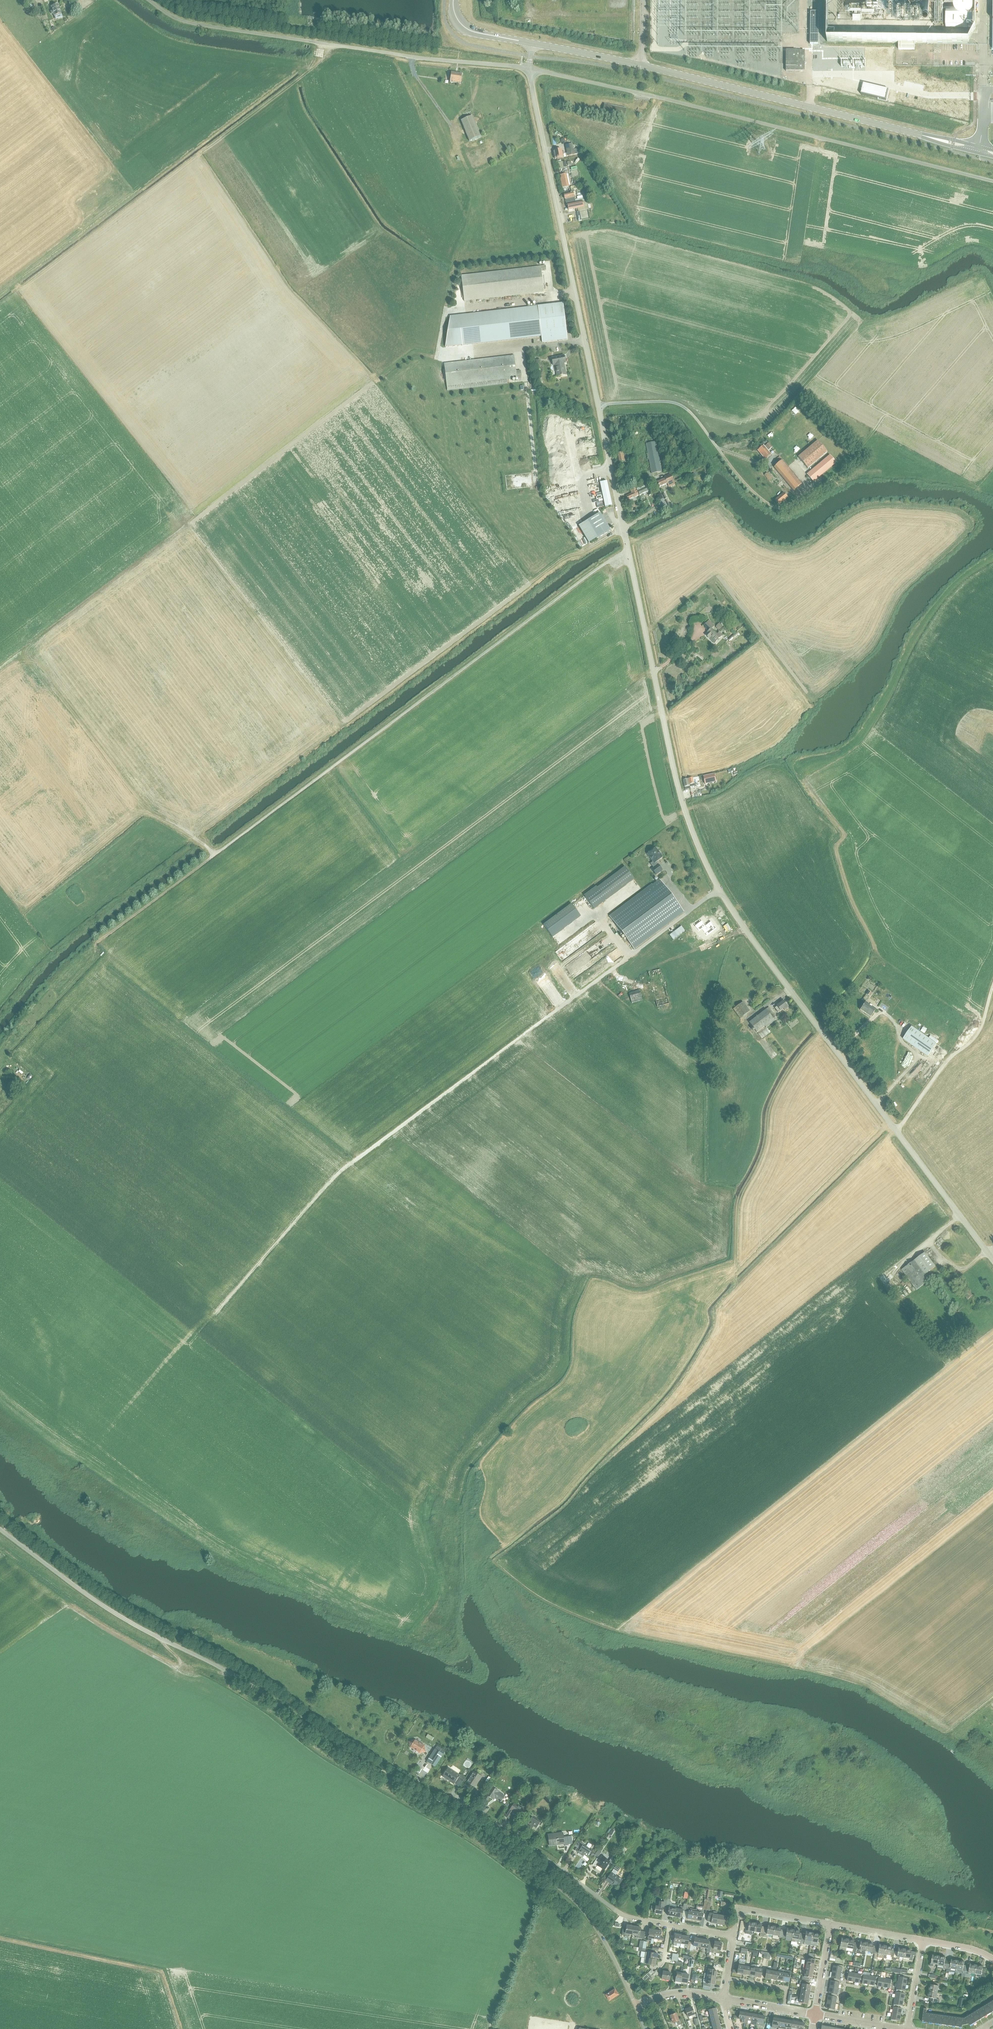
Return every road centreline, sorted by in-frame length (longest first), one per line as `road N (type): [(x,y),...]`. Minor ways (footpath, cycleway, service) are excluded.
road 1 (unclassified): [(992,1255),(744,929),(687,816),(529,68)]
road 2 (unclassified): [(620,1973),(584,1911),(518,1858),(334,1746),(233,1674),(103,1608),(0,1530)]
road 3 (track): [(628,549),(215,855)]
road 4 (unclassified): [(992,181),(529,68)]
road 5 (tertiary): [(992,153),(532,44)]
road 6 (unclassified): [(149,0),(197,24),(529,68)]
road 7 (residential): [(670,1926),(616,1911),(465,1805)]
road 8 (track): [(897,1128),(944,1063),(983,1027),(992,984)]
road 9 (track): [(107,952),(105,939),(215,855)]

